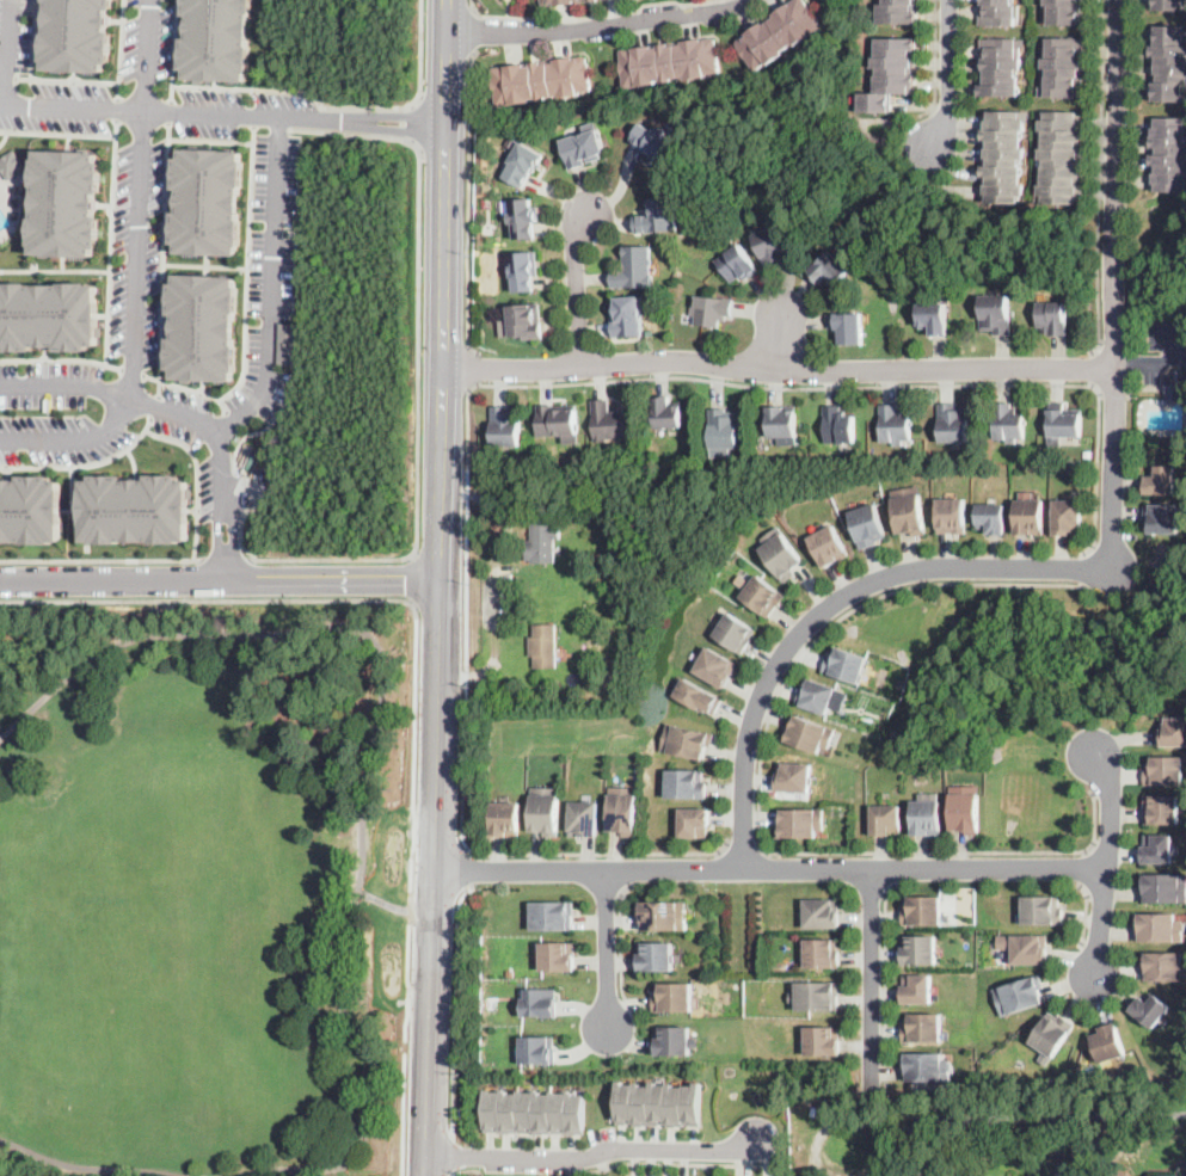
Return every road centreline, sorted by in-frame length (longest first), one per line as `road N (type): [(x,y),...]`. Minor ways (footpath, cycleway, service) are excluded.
road 1 (residential): [(442,370),(676,361),(835,371),(1114,369)]
road 2 (residential): [(435,872),(1107,869)]
road 3 (tertiary): [(438,578),(425,1175)]
road 4 (residential): [(1114,569),(927,569),(878,581),(815,617),(767,678),(752,718),(744,868)]
road 5 (residential): [(1120,0),(1114,569)]
road 6 (residential): [(0,438),(88,438),(111,424),(127,396),(150,0)]
road 7 (residential): [(0,101),(444,123)]
road 8 (residential): [(438,578),(0,578)]
road 9 (tertiary): [(447,29),(442,370)]
road 10 (residential): [(426,1156),(576,1158),(634,1146),(737,1147),(760,1135)]
road 11 (residential): [(843,1153),(866,1125),(1153,1114)]
road 12 (residential): [(223,510),(216,442),(202,421),(104,387),(0,383)]
road 13 (residential): [(447,29),(589,26),(742,0)]
road 14 (residential): [(1094,975),(1112,798),(1096,758)]
road 15 (residential): [(871,869),(871,1085)]
road 16 (tertiary): [(442,370),(438,578)]
road 17 (residential): [(607,1029),(607,870)]
road 18 (residential): [(928,154),(947,110),(948,0)]
road 19 (residential): [(588,216),(574,260),(583,367)]

